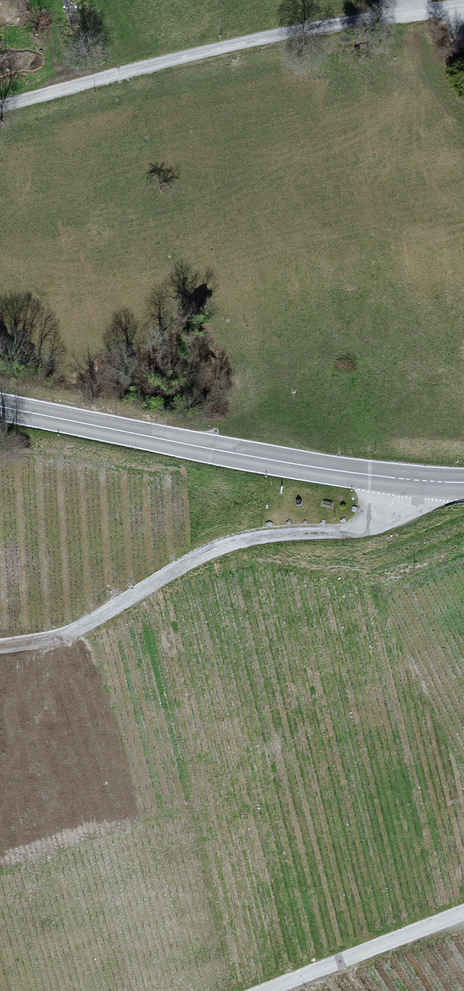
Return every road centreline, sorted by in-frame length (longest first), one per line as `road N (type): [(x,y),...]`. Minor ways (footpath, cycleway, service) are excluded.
road 1 (residential): [(0,112),(211,54),(463,11)]
road 2 (unclassified): [(395,478),(391,505),(368,530),(253,541),(208,555),(97,625),(0,653)]
road 3 (secondary): [(395,478),(0,407)]
road 4 (unclassified): [(284,990),(463,916)]

